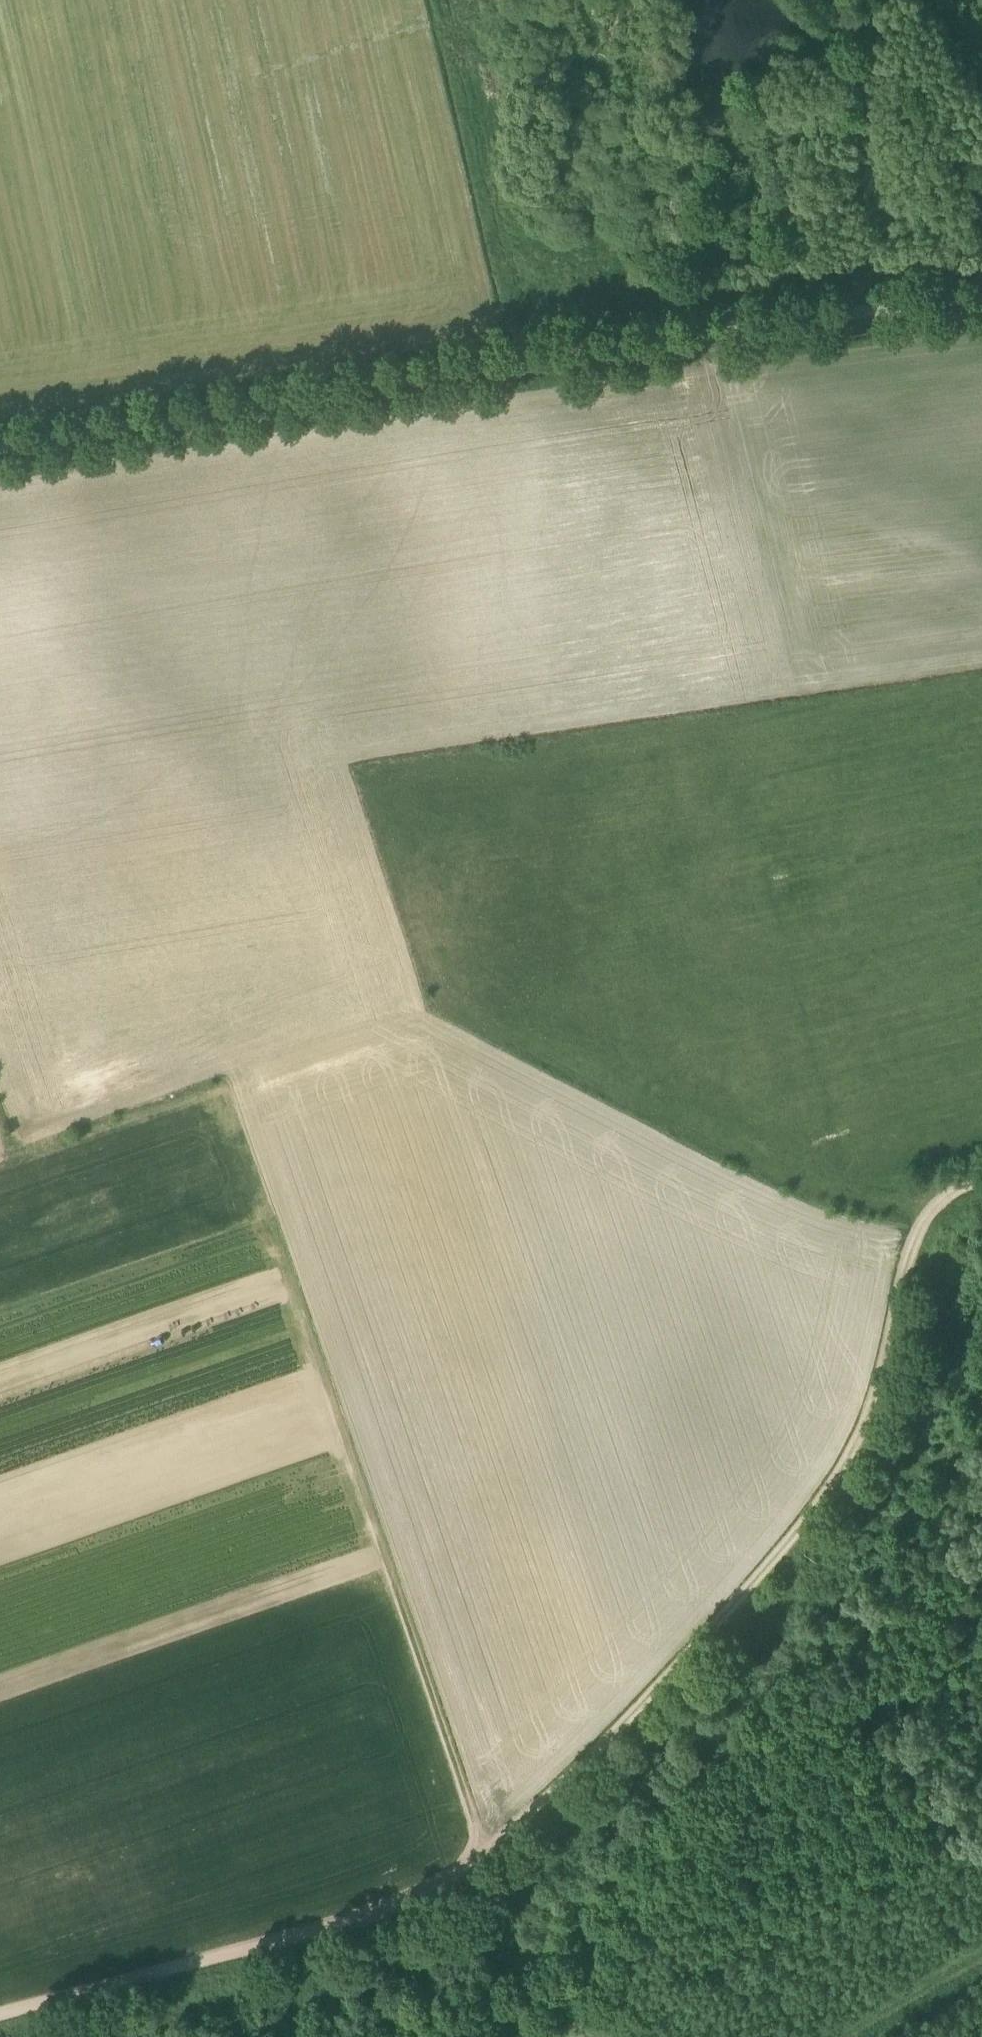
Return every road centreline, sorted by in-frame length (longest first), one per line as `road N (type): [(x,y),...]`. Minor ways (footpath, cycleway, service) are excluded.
road 1 (track): [(0,2020),(319,1936),(405,1908),(475,1871),(570,1787),(807,1526),(872,1420),(917,1236),(951,1192),(981,1180)]
road 2 (unclassified): [(0,447),(506,363),(981,298)]
road 3 (track): [(981,1941),(819,2036)]

